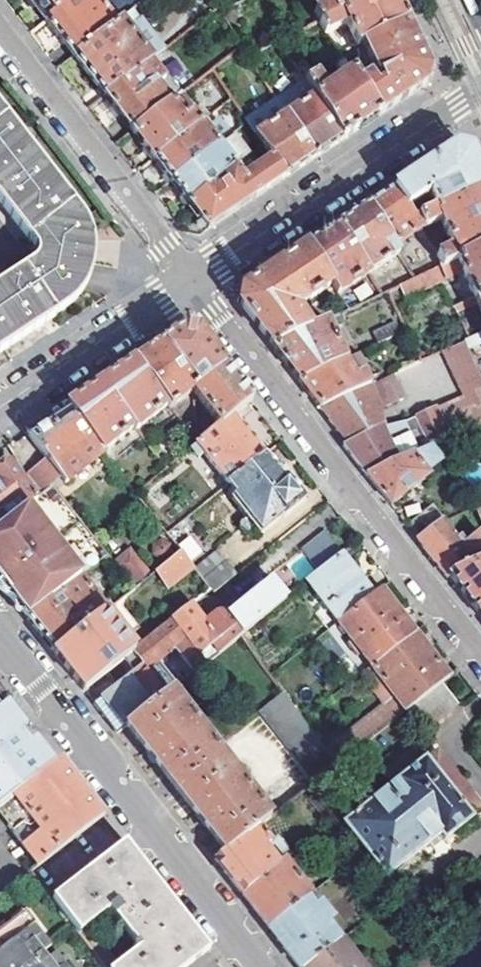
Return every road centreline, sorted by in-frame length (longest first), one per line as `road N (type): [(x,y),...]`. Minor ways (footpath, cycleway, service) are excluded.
road 1 (residential): [(191,279),(480,654)]
road 2 (residential): [(0,634),(259,966)]
road 3 (residential): [(480,90),(191,279)]
road 4 (residential): [(191,279),(0,33)]
road 5 (residential): [(191,279),(0,406)]

